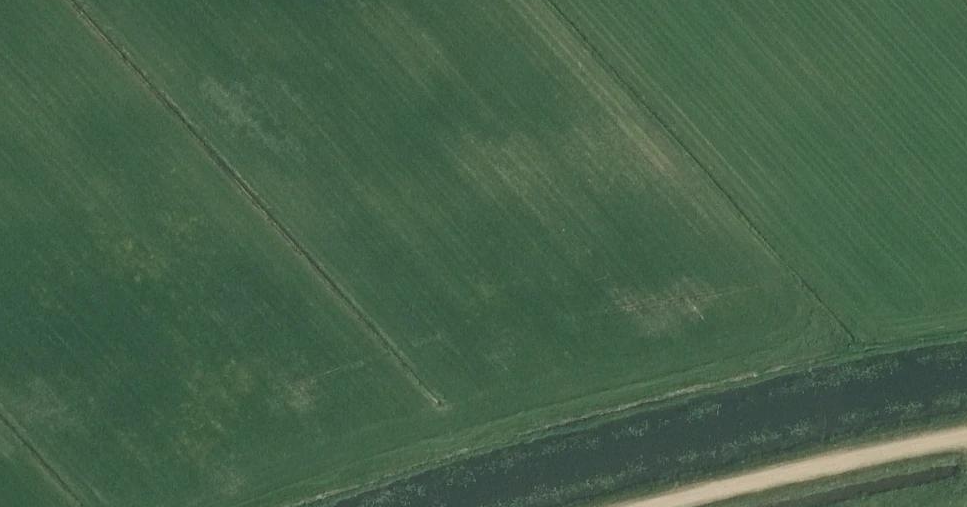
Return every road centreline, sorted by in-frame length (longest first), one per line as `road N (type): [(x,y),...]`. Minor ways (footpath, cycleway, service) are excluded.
road 1 (track): [(652,506),(966,436)]

